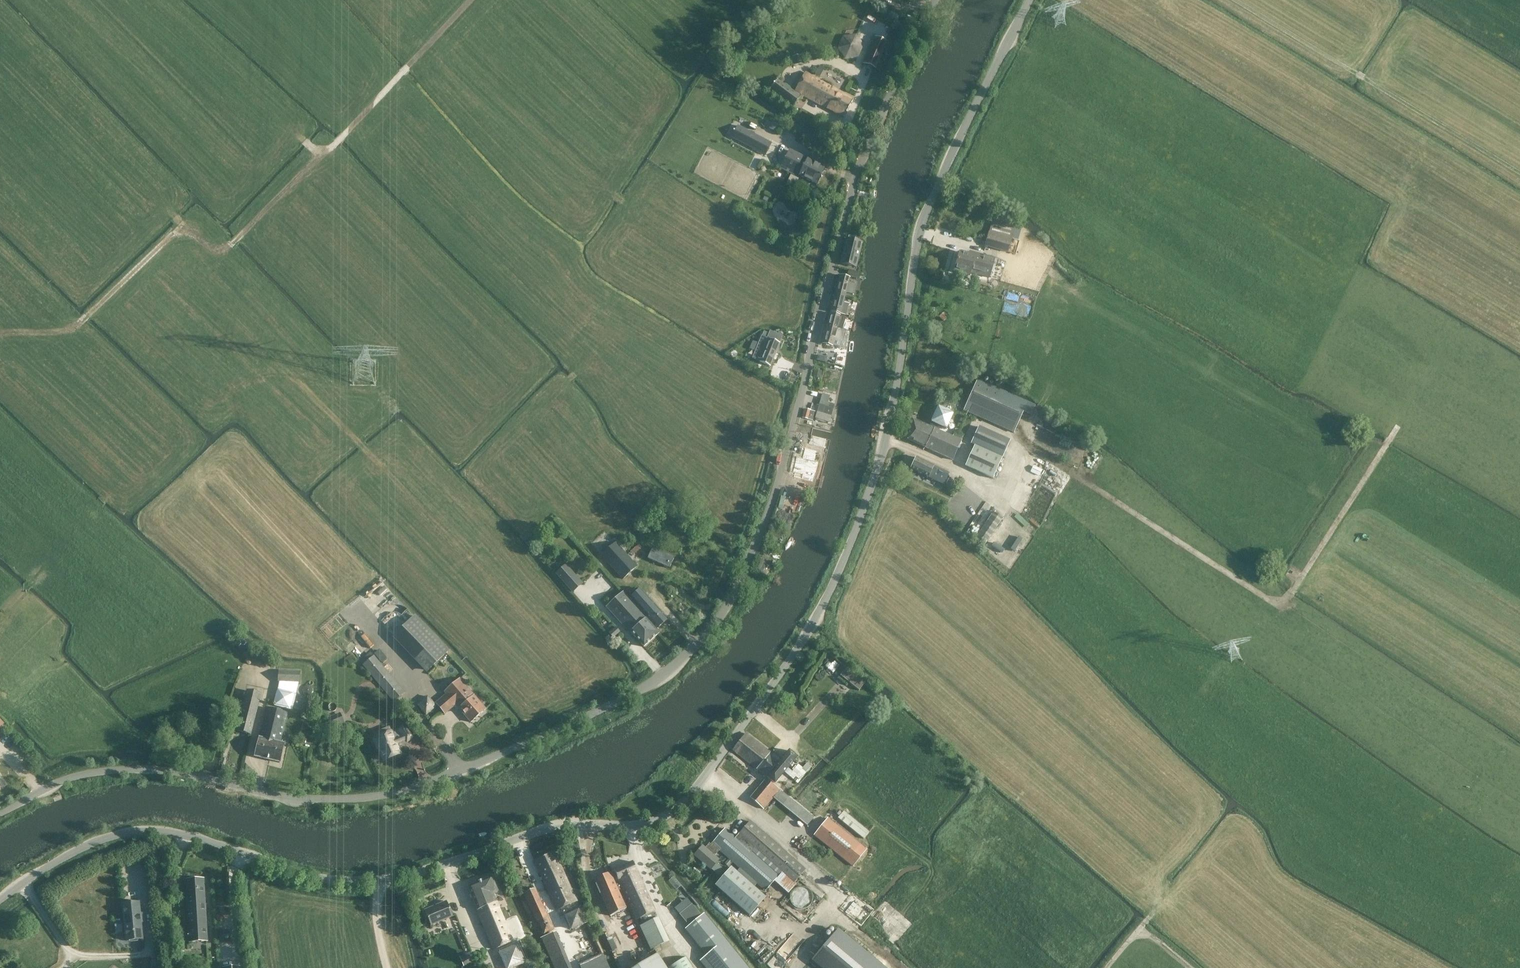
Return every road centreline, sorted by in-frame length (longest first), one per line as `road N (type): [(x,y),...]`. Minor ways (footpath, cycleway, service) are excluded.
road 1 (unclassified): [(0,896),(47,862),(116,833),(182,836),(334,880),(447,864),(562,827),(654,822),(684,800),(816,618),(871,494),(924,216),(1026,0)]
road 2 (unclassified): [(0,816),(93,772),(191,778),(286,799),(377,797),(584,720),(662,679),(716,628),(759,540),(869,143),(936,0)]
road 3 (track): [(1356,379),(1400,426),(1283,605),(1034,446),(992,490),(886,440)]
road 4 (track): [(351,434),(606,708)]
road 5 (track): [(1235,0),(1519,173)]
road 6 (track): [(709,774),(825,879),(835,896),(828,909),(899,967)]
road 7 (track): [(0,333),(82,324),(184,229)]
road 8 (track): [(321,155),(472,0)]
road 9 (track): [(184,229),(219,250),(231,244),(321,155)]
road 10 (track): [(698,967),(636,853),(631,825)]
road 11 (track): [(576,967),(517,839)]
road 12 (track): [(1104,967),(1153,912),(1104,871)]
road 13 (track): [(911,697),(812,625)]

